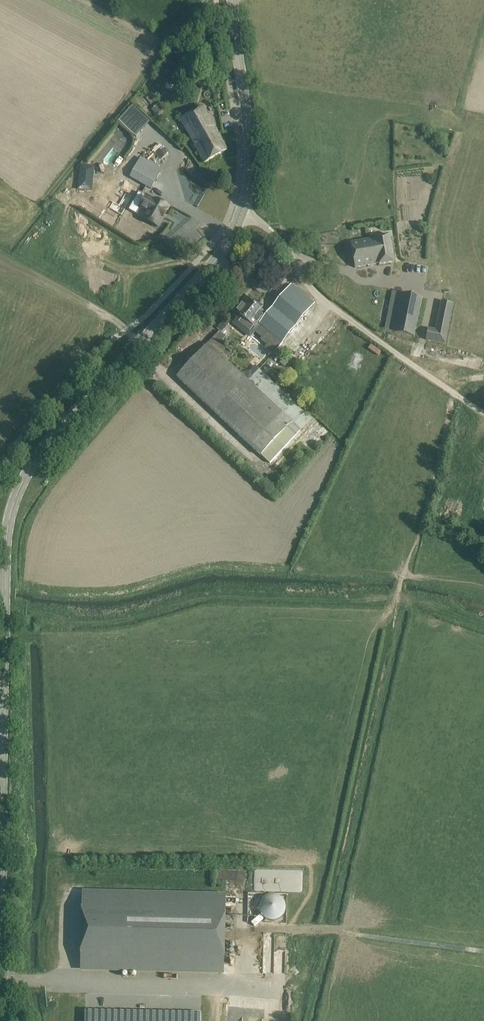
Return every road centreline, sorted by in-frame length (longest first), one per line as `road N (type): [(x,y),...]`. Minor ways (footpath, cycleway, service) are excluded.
road 1 (tertiary): [(5,1020),(11,512),(35,463),(213,266),(243,214)]
road 2 (track): [(483,629),(375,601),(221,595),(83,622),(0,609)]
road 3 (residential): [(483,414),(306,287),(290,251),(243,214)]
road 4 (track): [(396,605),(453,394),(483,378)]
road 5 (tertiary): [(243,214),(251,151),(233,0)]

